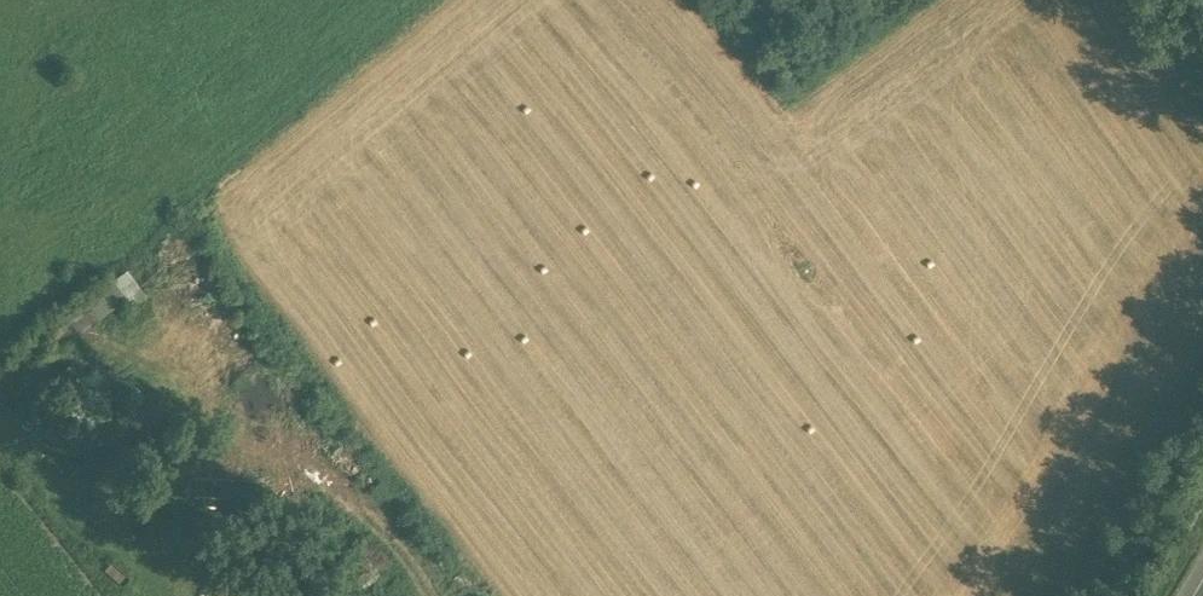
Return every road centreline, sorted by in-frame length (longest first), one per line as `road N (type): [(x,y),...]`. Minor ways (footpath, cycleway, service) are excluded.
road 1 (track): [(154,320),(430,595)]

